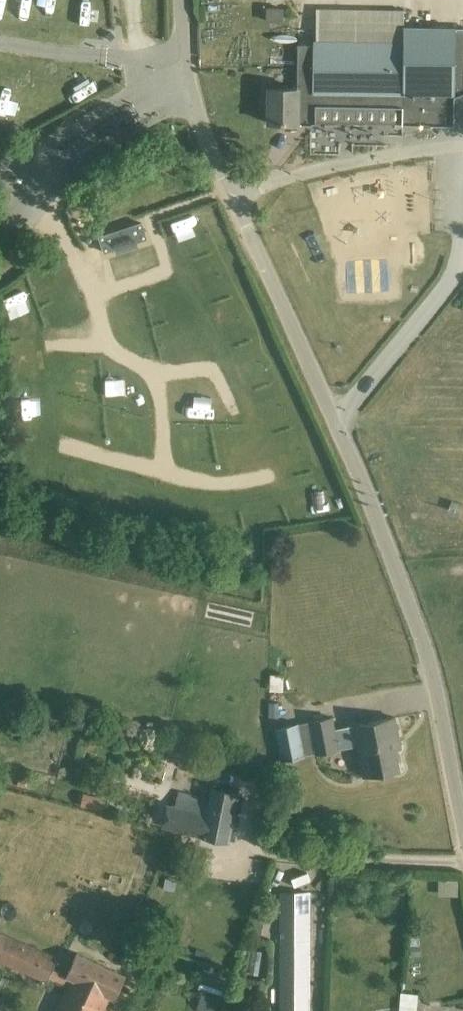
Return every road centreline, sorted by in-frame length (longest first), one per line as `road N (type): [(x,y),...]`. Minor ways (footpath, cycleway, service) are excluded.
road 1 (unclassified): [(462,823),(422,639),(185,73),(181,0)]

